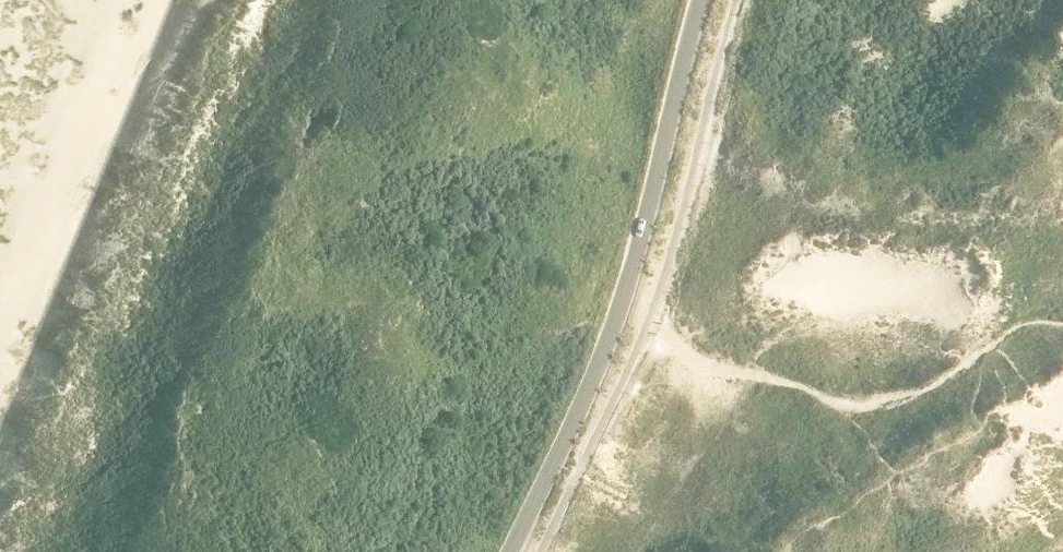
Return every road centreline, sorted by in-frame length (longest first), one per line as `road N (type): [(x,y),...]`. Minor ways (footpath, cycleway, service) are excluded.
road 1 (unclassified): [(510,551),(626,294),(701,0)]

